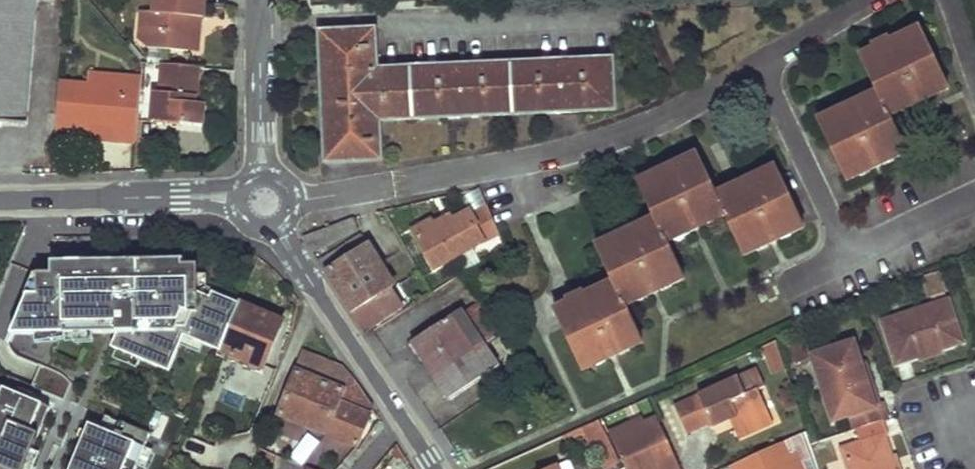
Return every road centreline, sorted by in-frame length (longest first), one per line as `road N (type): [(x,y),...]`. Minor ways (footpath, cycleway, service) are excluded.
road 1 (residential): [(264,201),(569,152),(654,124),(759,69)]
road 2 (residential): [(264,201),(435,468)]
road 3 (residential): [(0,202),(264,201)]
road 4 (residential): [(759,69),(851,257)]
road 5 (residential): [(258,0),(264,201)]
road 6 (residential): [(974,196),(851,257)]
road 7 (residential): [(759,69),(863,0)]

